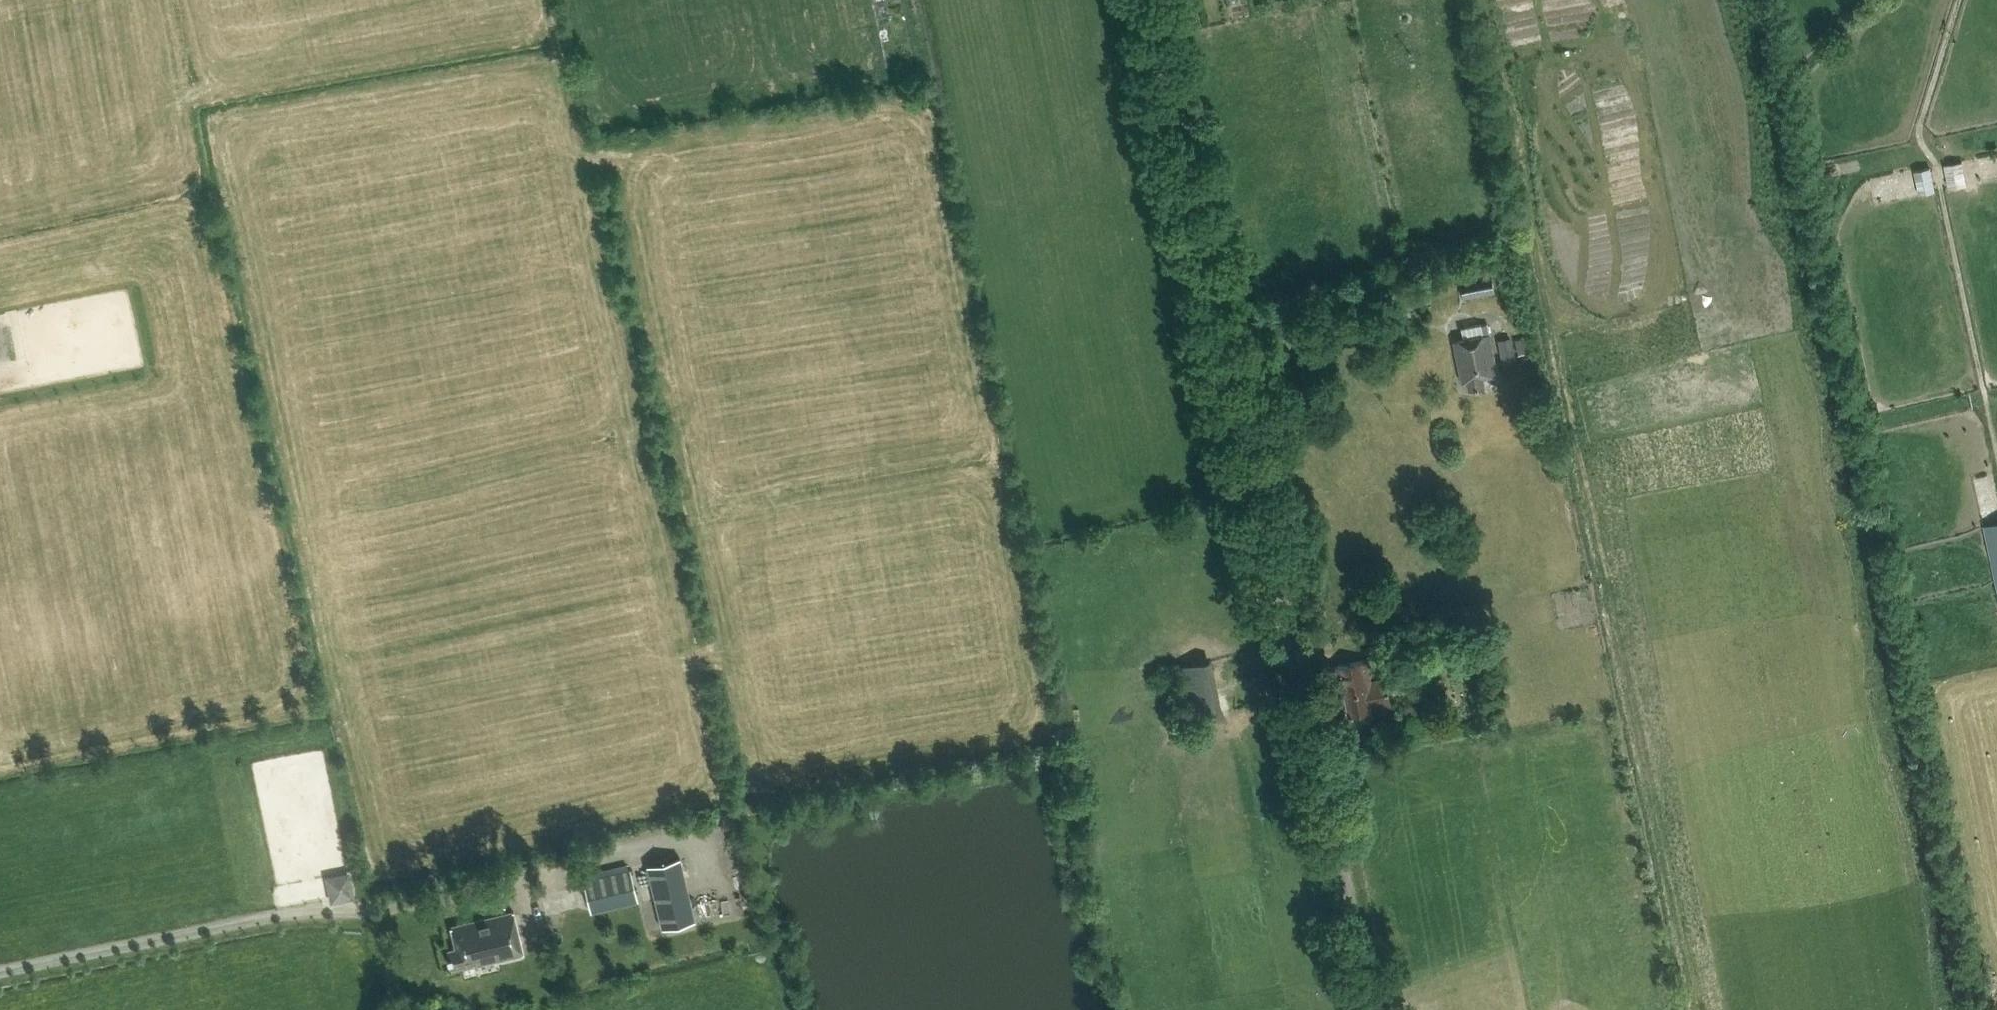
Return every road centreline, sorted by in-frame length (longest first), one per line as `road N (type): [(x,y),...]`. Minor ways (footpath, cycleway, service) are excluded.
road 1 (unclassified): [(1365,1009),(1144,0)]

